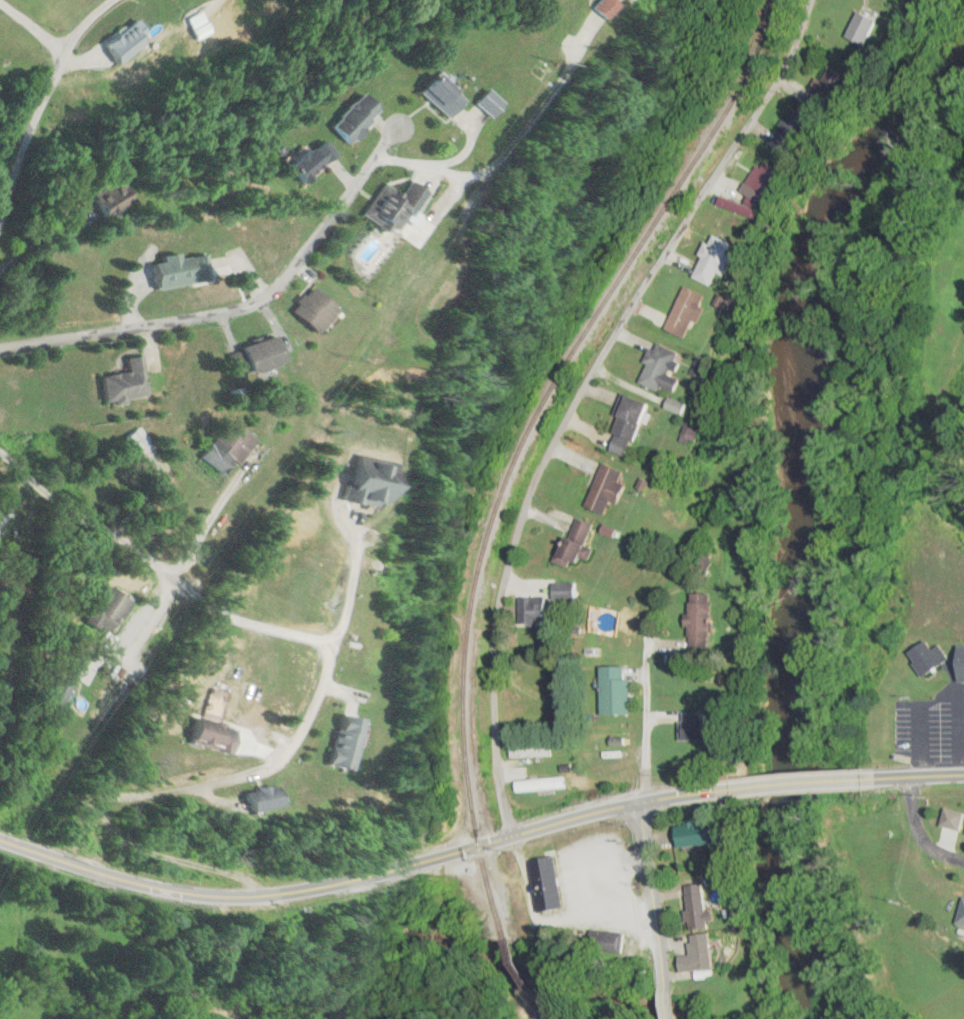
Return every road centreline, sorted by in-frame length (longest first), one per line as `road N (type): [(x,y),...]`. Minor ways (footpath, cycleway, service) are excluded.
road 1 (residential): [(511,837),(499,791),(493,642),(510,549),(558,432),(767,91),(812,0)]
road 2 (secondary): [(725,788),(271,896),(223,898),(115,880),(0,840)]
road 3 (residential): [(0,346),(257,301),(304,254),(398,124)]
road 4 (residential): [(114,0),(66,55),(0,205)]
road 5 (tertiary): [(671,1018),(639,807)]
road 6 (secondary): [(871,777),(725,788)]

